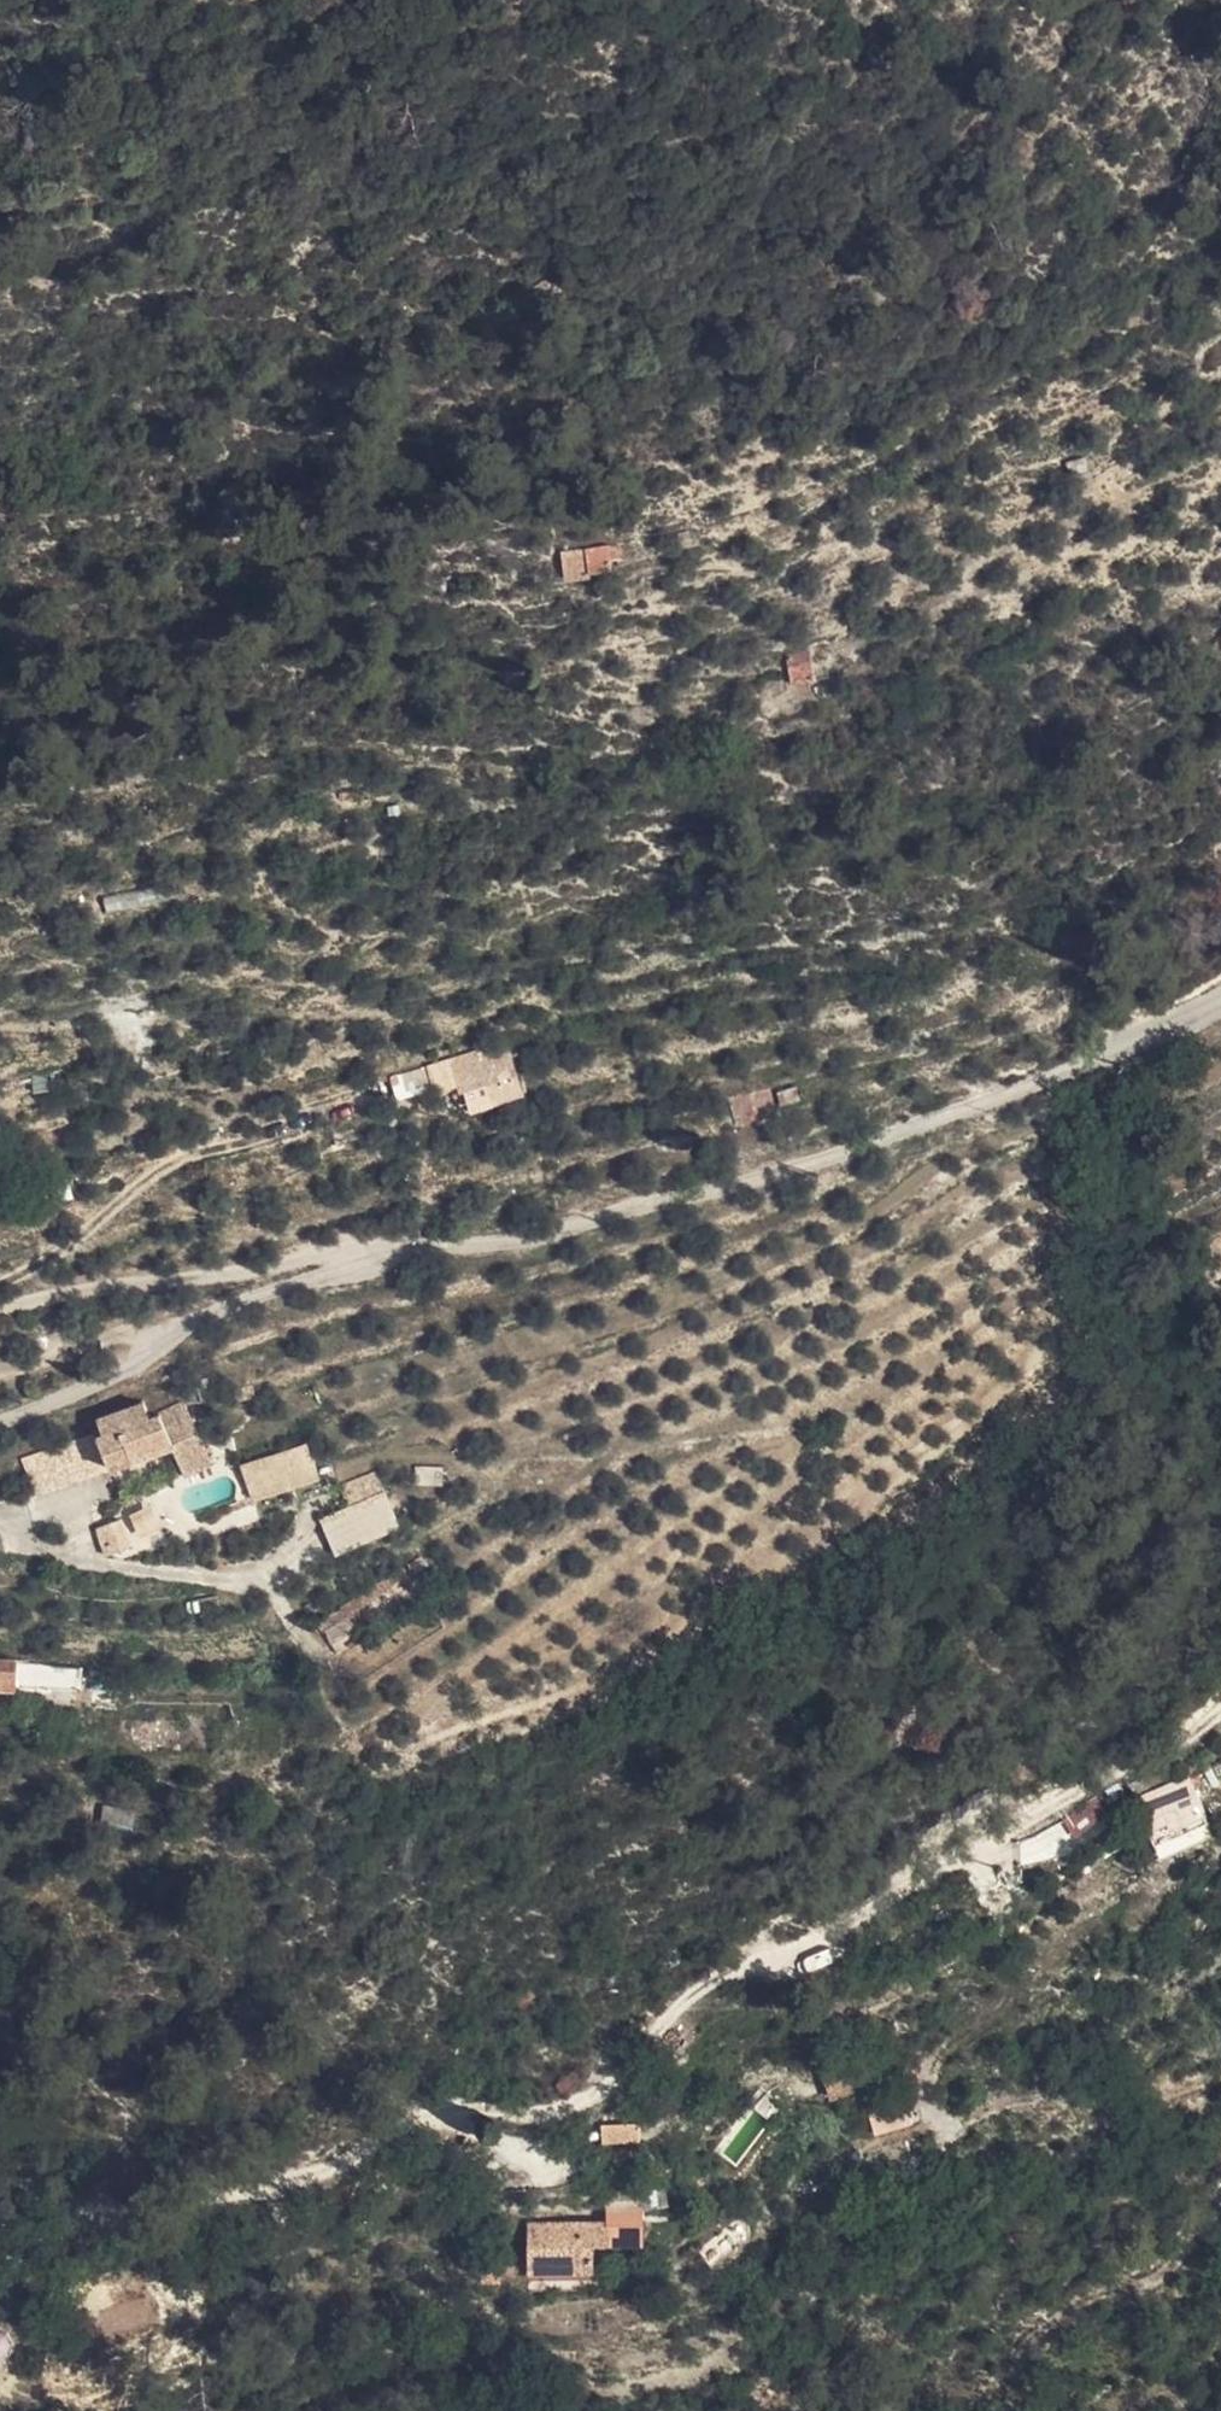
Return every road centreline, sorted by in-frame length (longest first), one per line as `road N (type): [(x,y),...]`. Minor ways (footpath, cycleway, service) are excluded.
road 1 (unclassified): [(1220,994),(1022,1105),(239,1307),(0,1423)]
road 2 (track): [(0,2169),(84,2202),(193,2206),(367,2166),(456,2118)]
road 3 (track): [(0,1301),(327,1251),(371,1269)]

